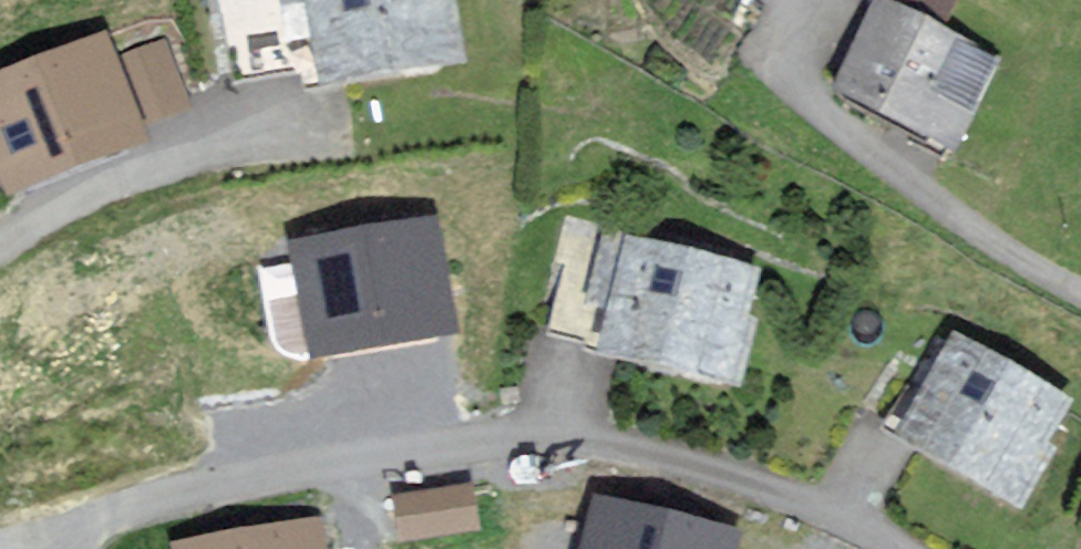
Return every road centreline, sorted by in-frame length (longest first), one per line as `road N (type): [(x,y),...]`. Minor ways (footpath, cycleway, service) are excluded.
road 1 (residential): [(60,548),(96,526),(226,481),(507,438),(653,459),(829,513),(895,548)]
road 2 (residential): [(1080,302),(903,183),(804,103),(800,39),(766,0)]
road 3 (residential): [(325,117),(124,183),(0,251)]

